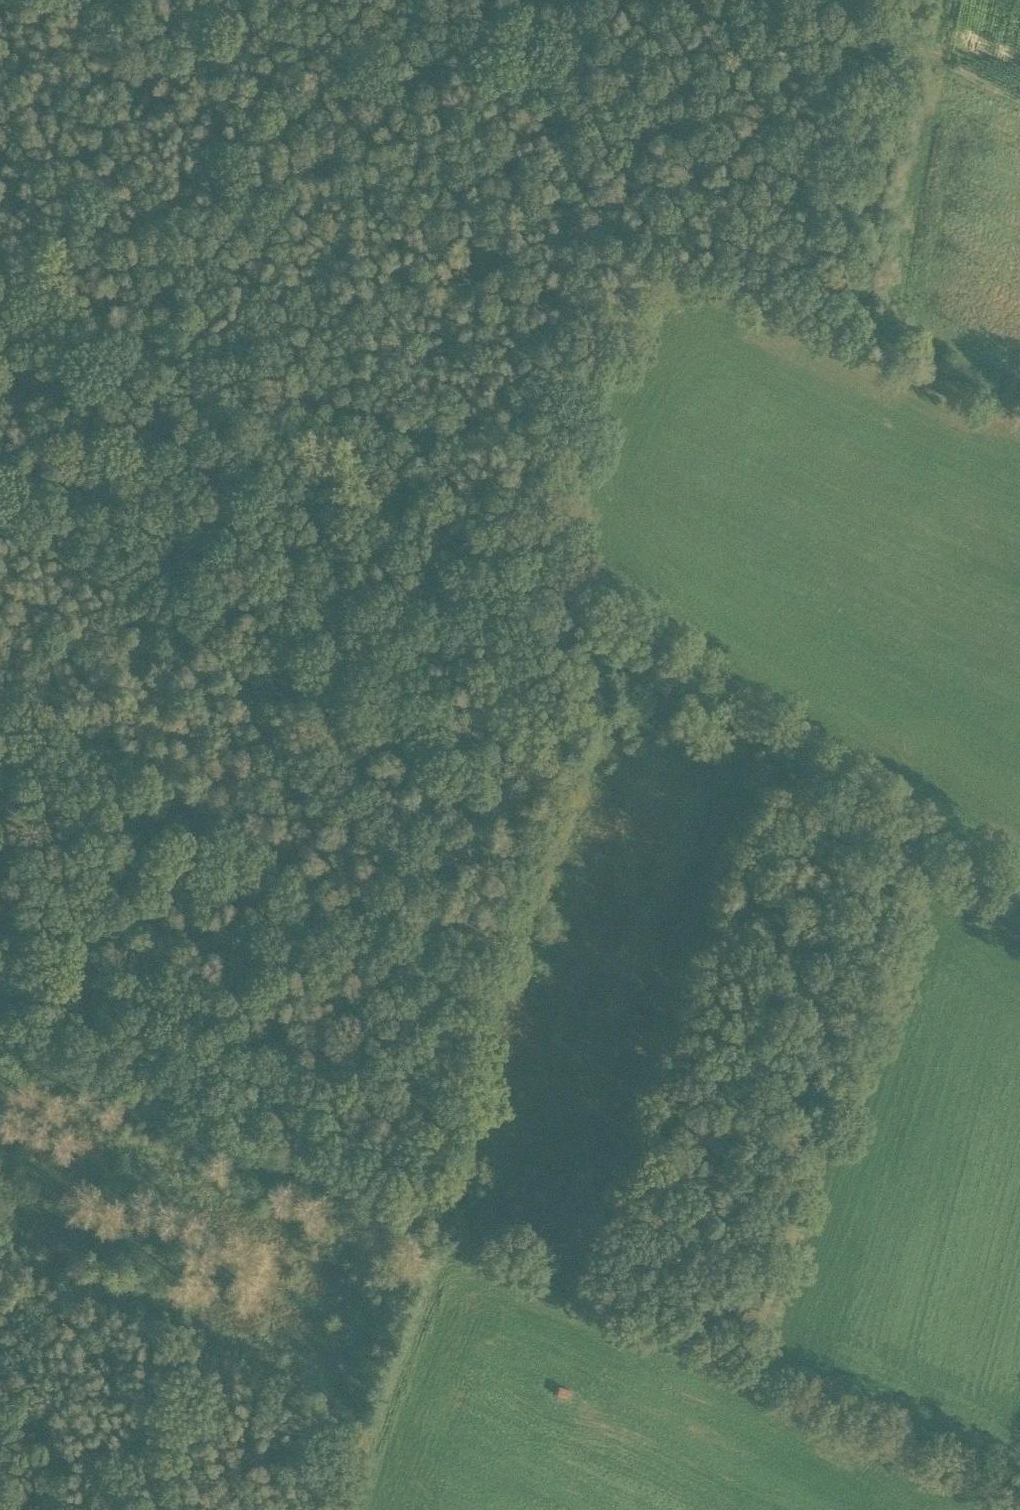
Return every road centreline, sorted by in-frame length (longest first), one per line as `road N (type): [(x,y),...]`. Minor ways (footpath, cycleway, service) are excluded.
road 1 (track): [(1019,912),(578,618)]
road 2 (track): [(921,0),(858,338),(1019,409)]

